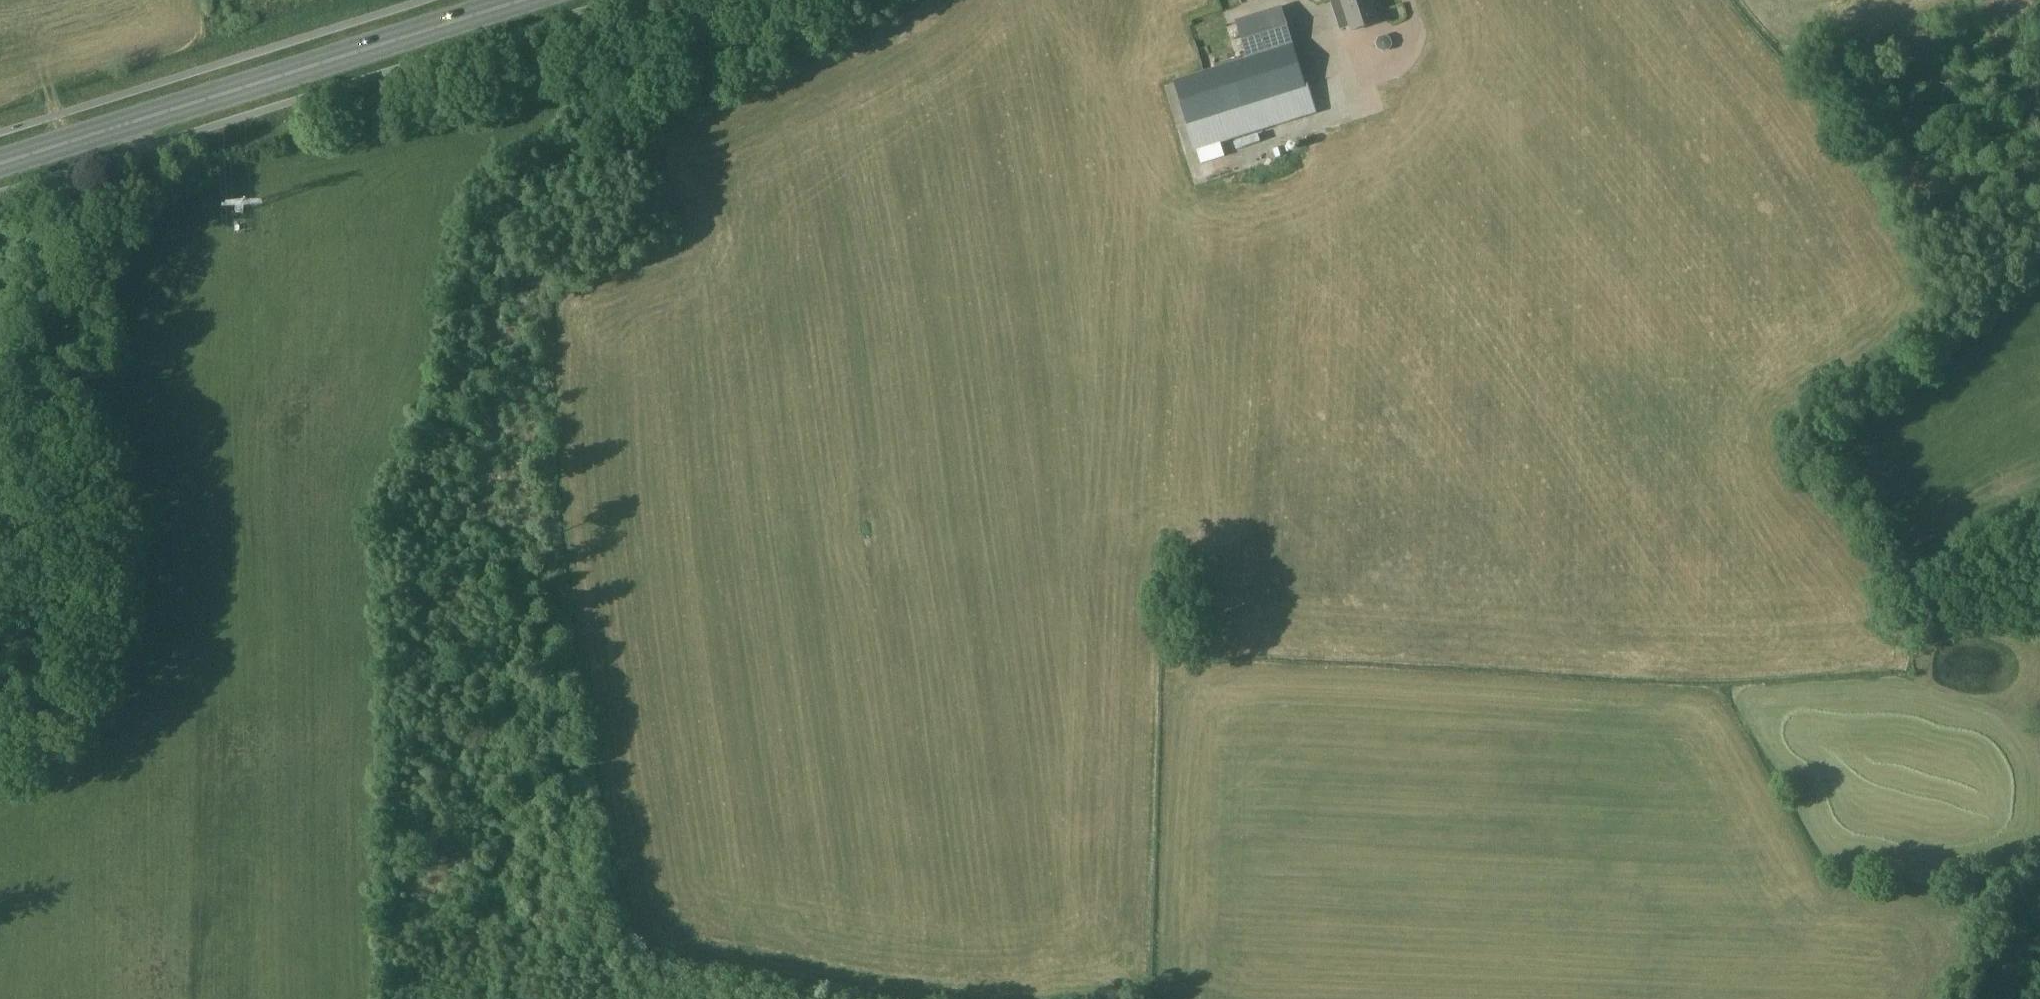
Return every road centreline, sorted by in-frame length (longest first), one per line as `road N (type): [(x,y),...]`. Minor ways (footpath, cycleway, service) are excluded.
road 1 (primary): [(0,164),(522,0)]

